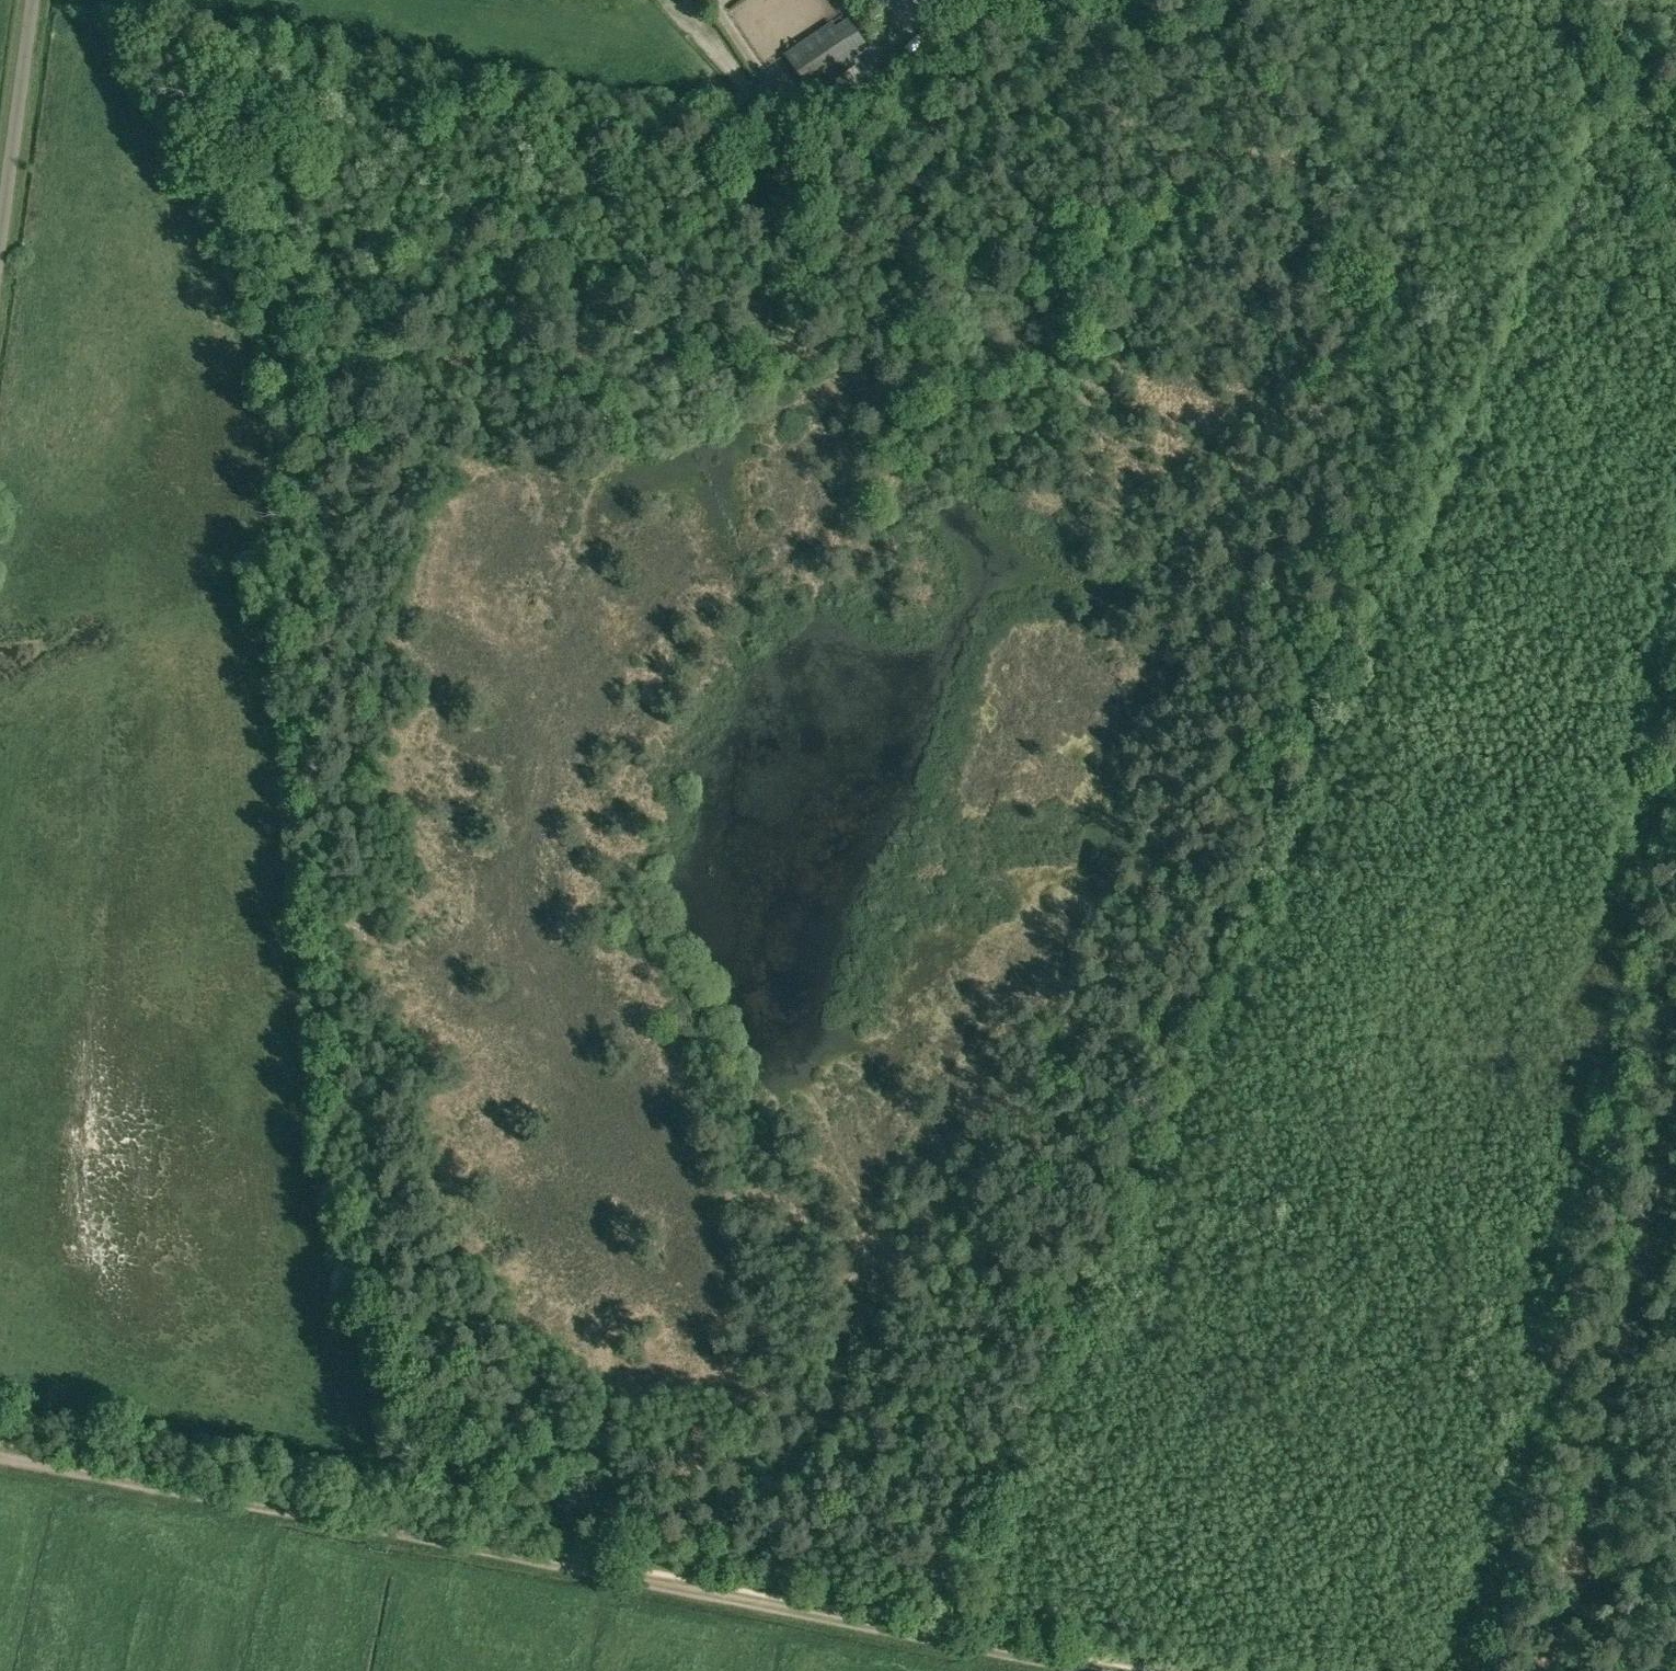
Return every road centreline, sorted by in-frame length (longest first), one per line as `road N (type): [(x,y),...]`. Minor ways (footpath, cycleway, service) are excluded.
road 1 (track): [(1075,1670),(0,1458)]
road 2 (unclassified): [(0,236),(34,0)]

